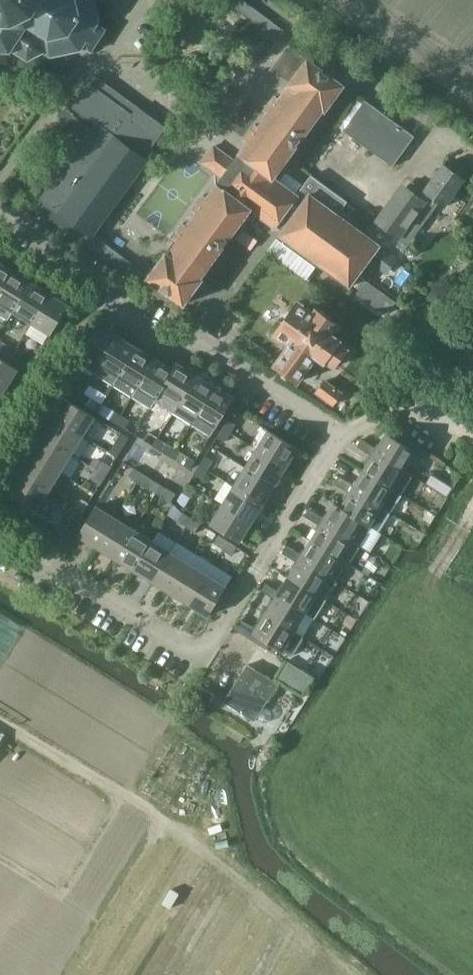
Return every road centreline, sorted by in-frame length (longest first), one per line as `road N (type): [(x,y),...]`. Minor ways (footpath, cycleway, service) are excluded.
road 1 (residential): [(0,217),(88,274),(106,307),(164,342),(191,338),(341,432),(200,657),(0,532)]
road 2 (residential): [(472,145),(256,0)]
road 3 (residential): [(0,179),(67,84),(110,50),(145,0)]

